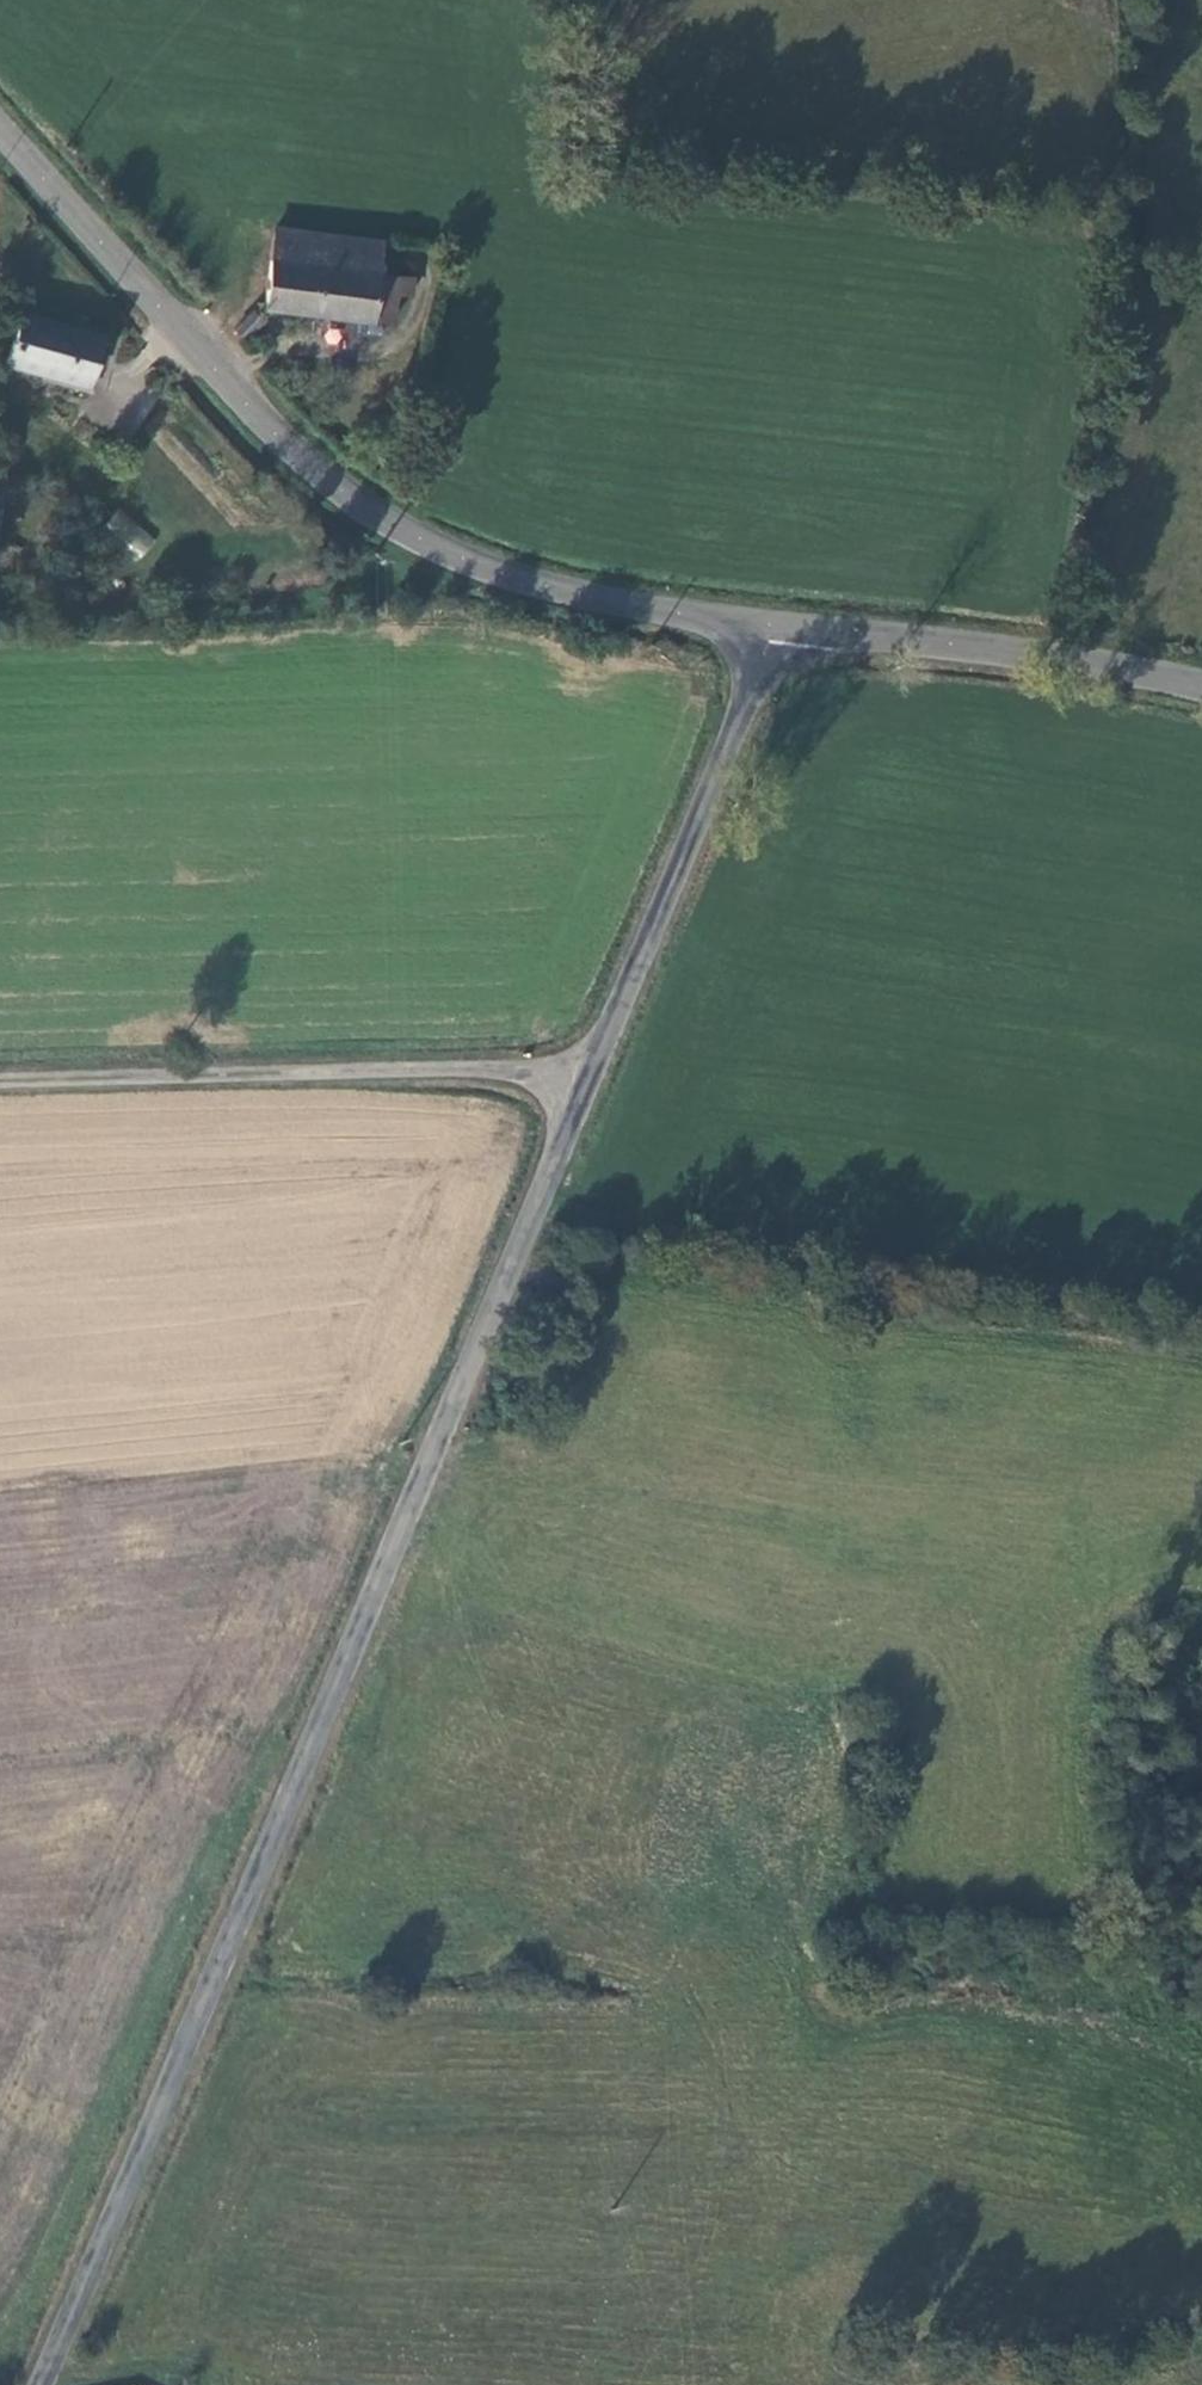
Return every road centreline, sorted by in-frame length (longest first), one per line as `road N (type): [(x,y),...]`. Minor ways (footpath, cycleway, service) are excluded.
road 1 (unclassified): [(582,1079),(40,2384)]
road 2 (tertiary): [(0,129),(275,434),(379,515),(536,584),(771,624)]
road 3 (unclassified): [(582,1079),(0,1082)]
road 4 (unclassified): [(771,624),(582,1079)]
road 5 (tertiary): [(771,624),(1038,654),(1201,686)]

